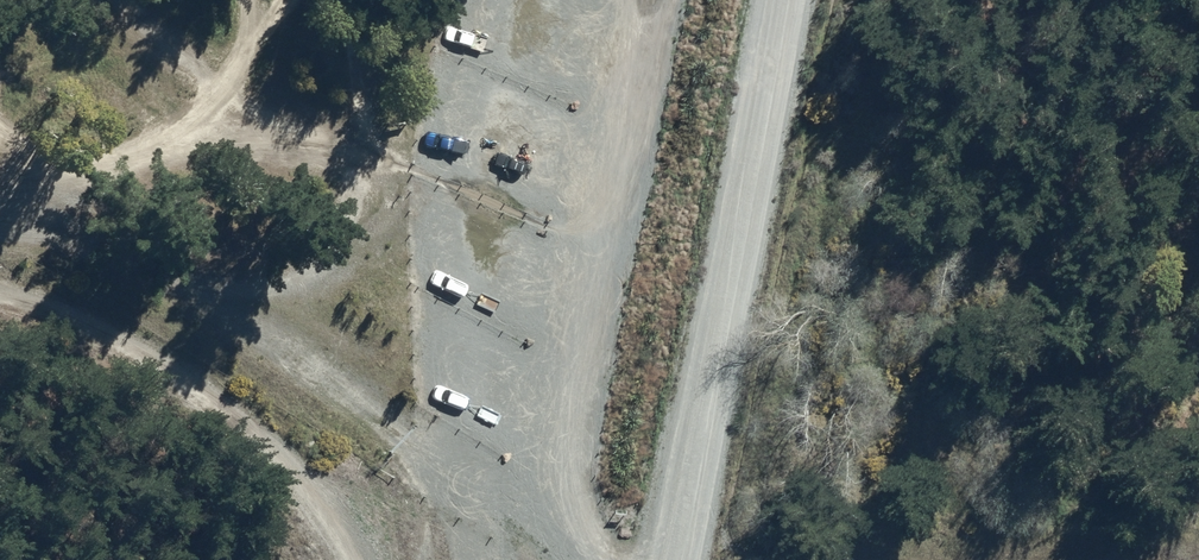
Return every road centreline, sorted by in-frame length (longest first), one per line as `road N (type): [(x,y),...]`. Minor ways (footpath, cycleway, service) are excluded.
road 1 (unclassified): [(552,501),(406,440),(200,284),(1,209)]
road 2 (unclassified): [(668,559),(774,0)]
road 3 (track): [(605,251),(350,144),(152,33),(119,0)]
road 4 (track): [(0,126),(200,284),(265,289),(335,267),(384,214),(395,159)]
road 5 (unclassified): [(552,501),(656,0)]
road 6 (track): [(342,559),(314,496),(253,432),(172,371),(85,322),(0,296)]

